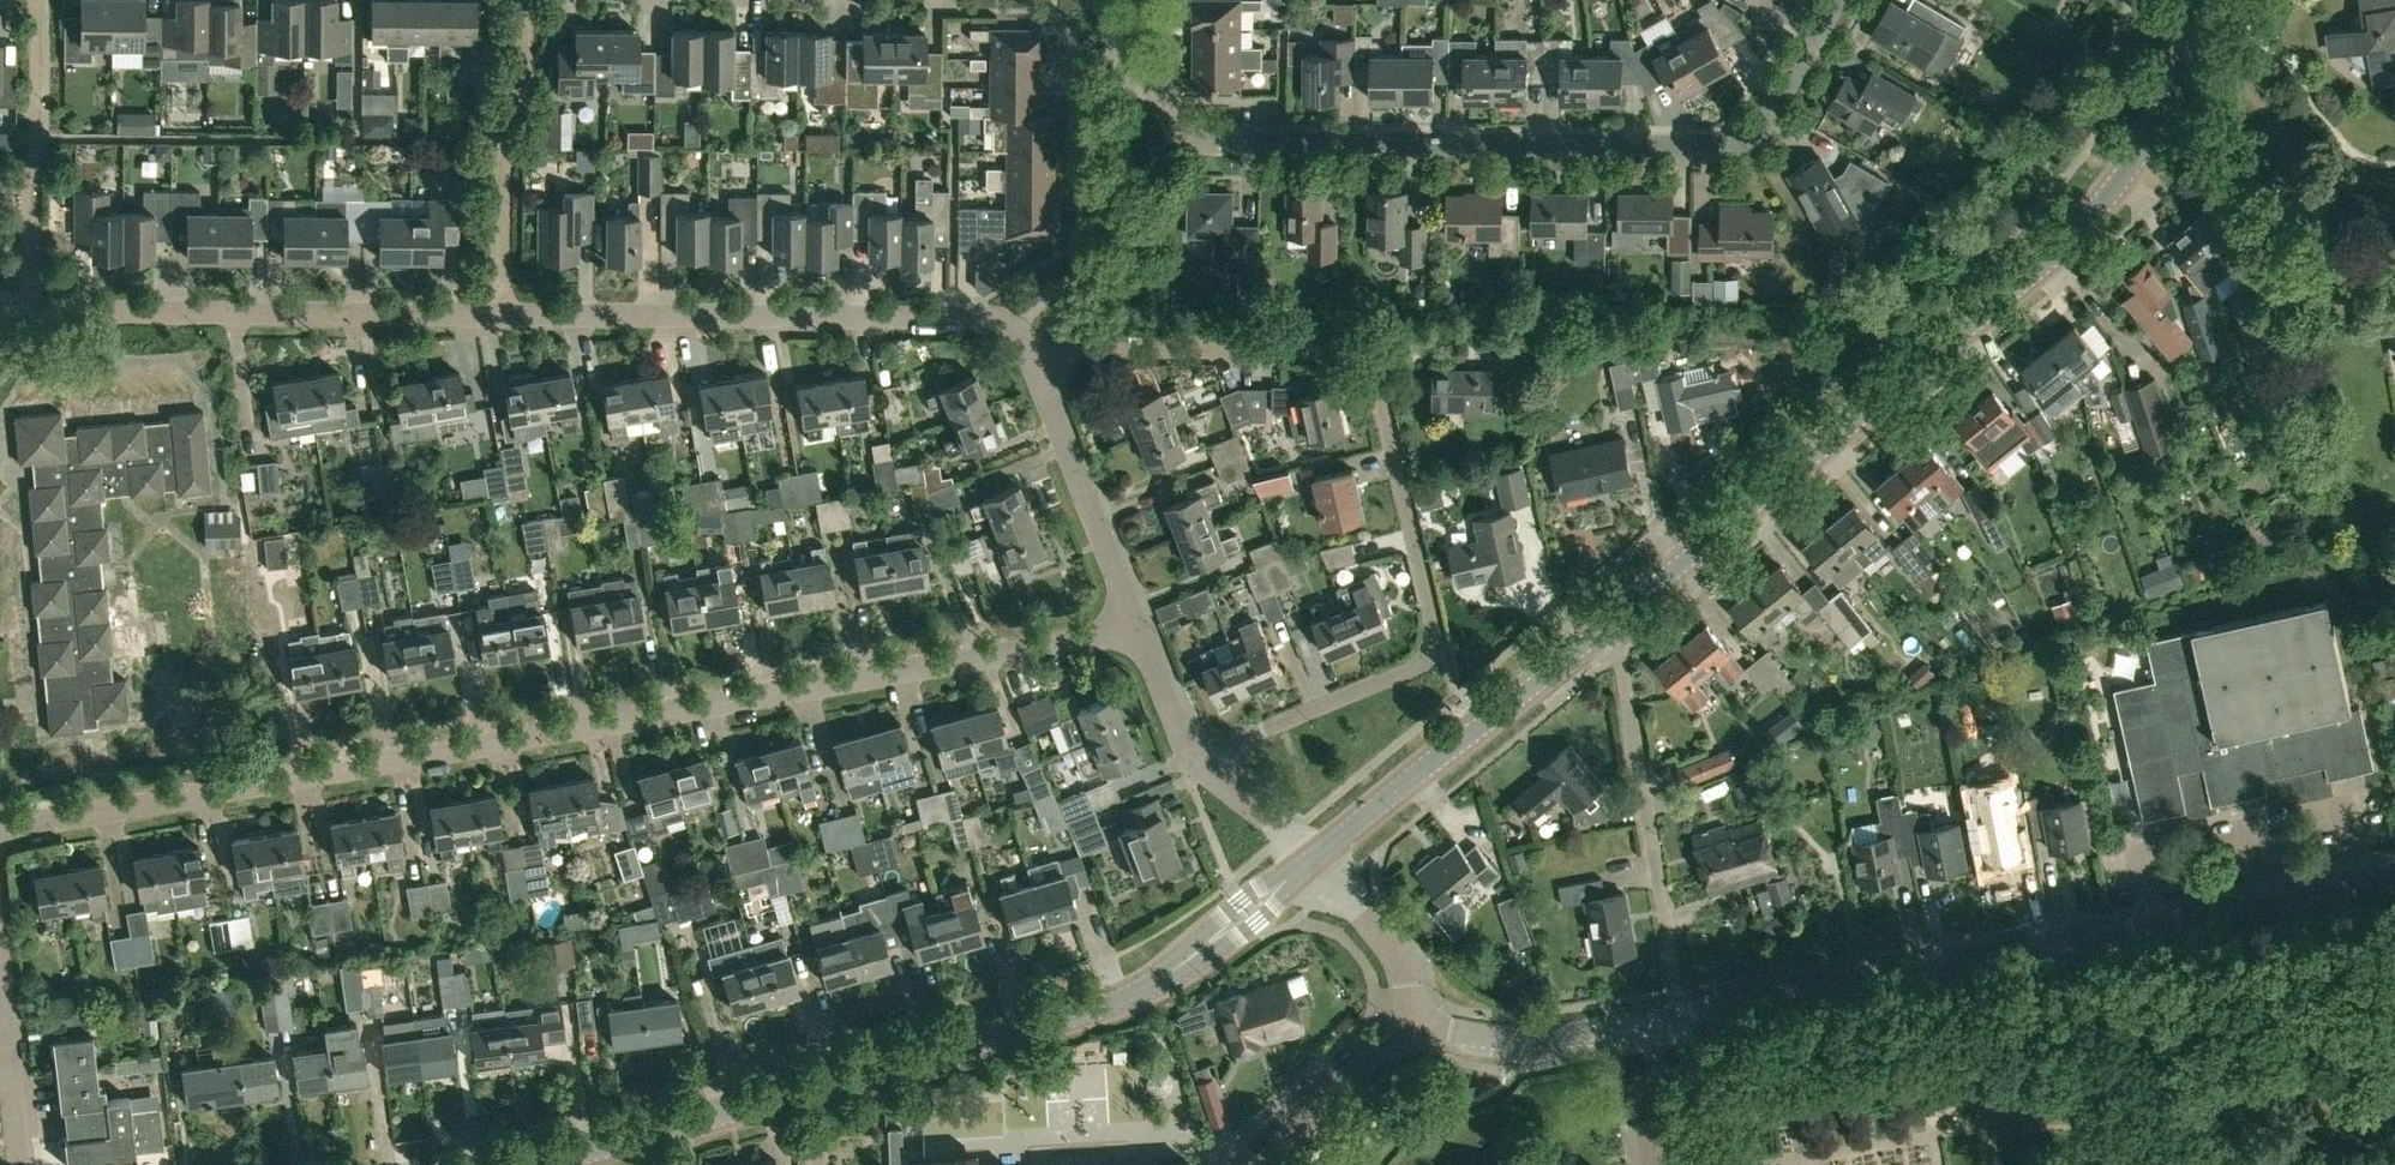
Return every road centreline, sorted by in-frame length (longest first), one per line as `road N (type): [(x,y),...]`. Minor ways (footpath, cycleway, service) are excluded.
road 1 (residential): [(0,830),(1139,631)]
road 2 (residential): [(1035,357),(1018,325),(955,314),(0,313)]
road 3 (tertiary): [(1586,646),(2058,256),(2143,150),(2191,49),(2204,0)]
road 4 (residential): [(1194,763),(1422,665),(1438,639),(1378,377),(1366,356),(1035,357)]
road 5 (tertiary): [(542,1164),(1077,1020),(1161,985),(1317,861)]
road 6 (residential): [(1179,133),(1208,145),(1715,145),(1746,138),(1771,119),(1841,0)]
road 7 (unclassified): [(1684,1015),(2394,872)]
road 8 (residential): [(1586,646),(1618,660),(1684,1015)]
road 9 (tertiary): [(1317,861),(1586,646)]
road 10 (residential): [(1139,631),(1035,357)]
road 11 (unclassified): [(1422,991),(1464,1022),(1525,1040),(1684,1015)]
road 12 (residential): [(1265,1164),(1300,1110),(1422,991)]
road 13 (residential): [(21,1164),(0,977)]
road 14 (unclassified): [(1422,991),(1317,861)]
road 15 (residential): [(1317,861),(1194,763)]
road 16 (residential): [(1179,133),(1099,0)]
road 17 (residential): [(1194,763),(1139,631)]

